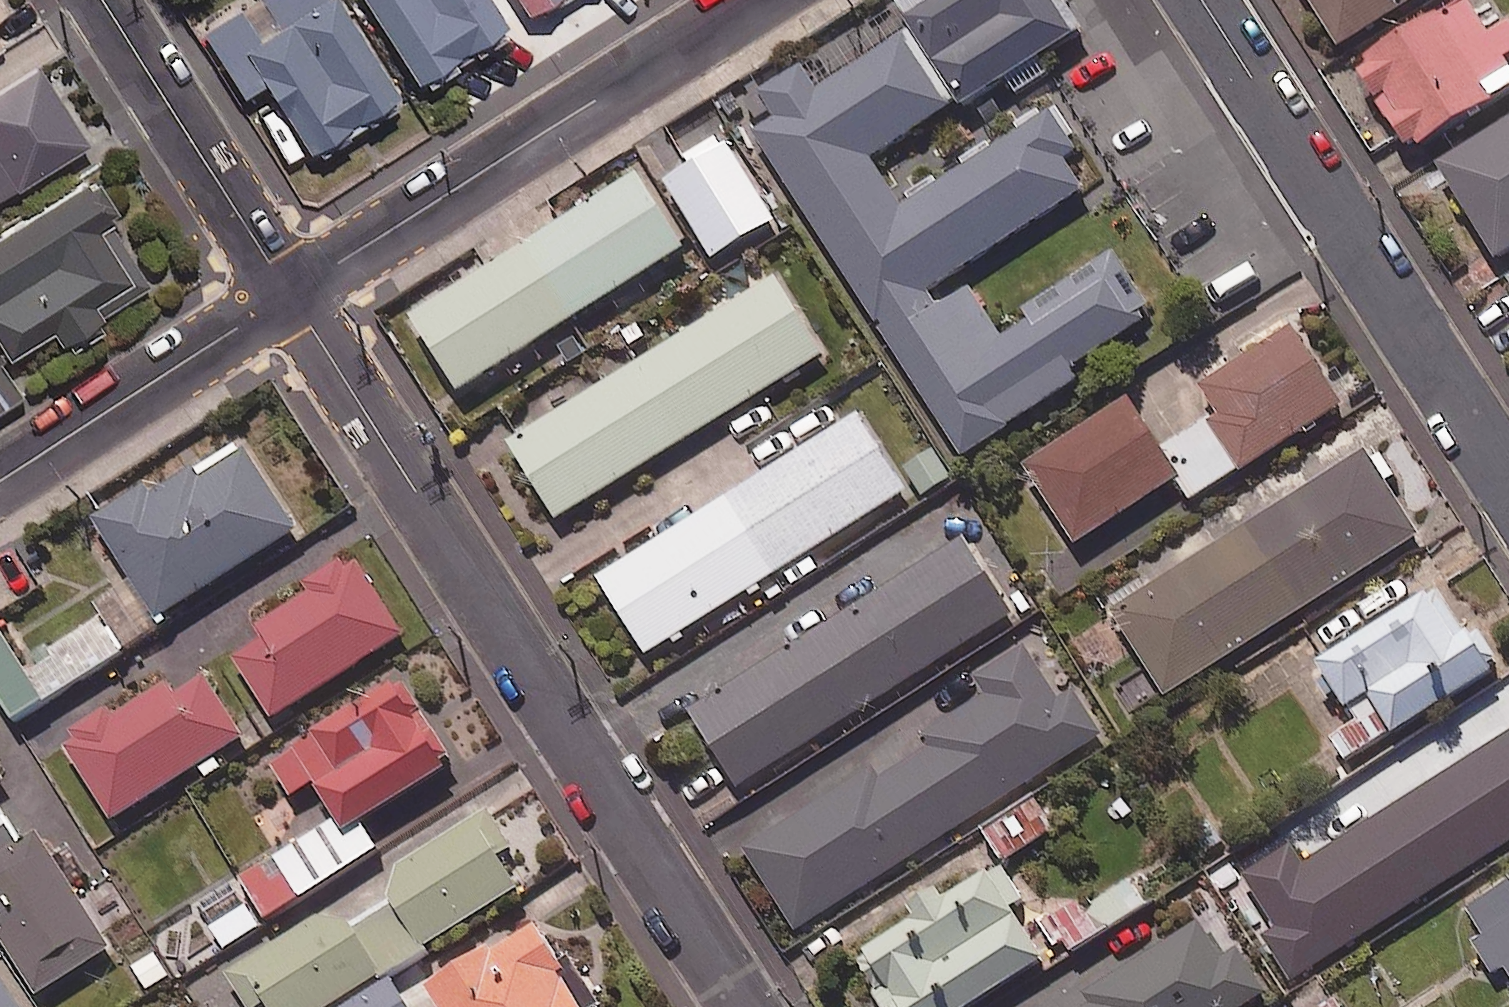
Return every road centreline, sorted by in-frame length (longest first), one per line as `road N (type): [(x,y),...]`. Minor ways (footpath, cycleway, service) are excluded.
road 1 (residential): [(744,1006),(291,294)]
road 2 (residential): [(1508,486),(1200,0)]
road 3 (residential): [(291,294),(750,0)]
road 4 (residential): [(291,294),(104,0)]
road 5 (residential): [(0,478),(291,294)]

